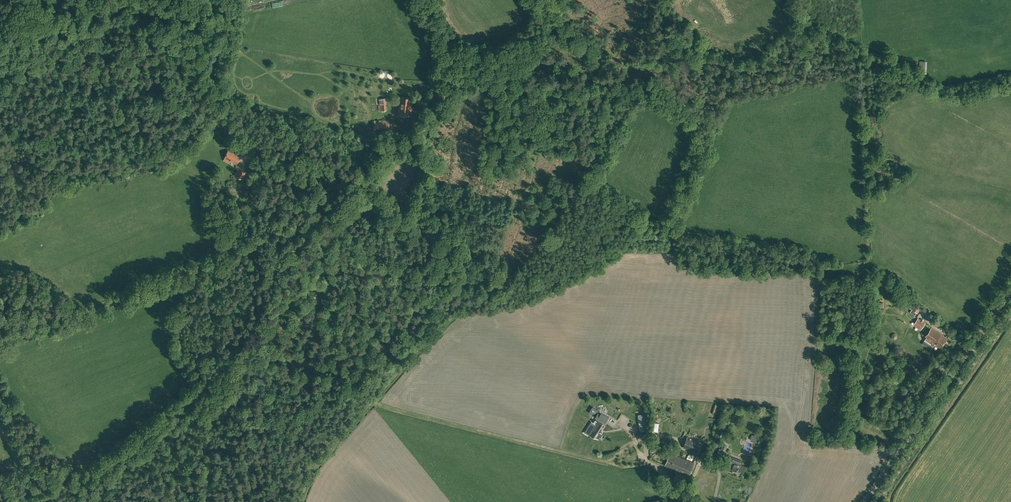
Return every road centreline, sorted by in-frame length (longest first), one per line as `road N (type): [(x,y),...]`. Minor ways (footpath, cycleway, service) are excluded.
road 1 (track): [(111,0),(333,214),(0,347)]
road 2 (track): [(0,482),(116,461),(250,346),(333,214)]
road 3 (track): [(304,501),(319,464),(452,318),(333,214)]
road 4 (track): [(653,462),(622,467),(374,403)]
road 5 (track): [(333,214),(443,109),(448,65),(429,0)]
road 6 (tertiary): [(865,501),(1010,289)]
road 7 (track): [(603,77),(449,89)]

